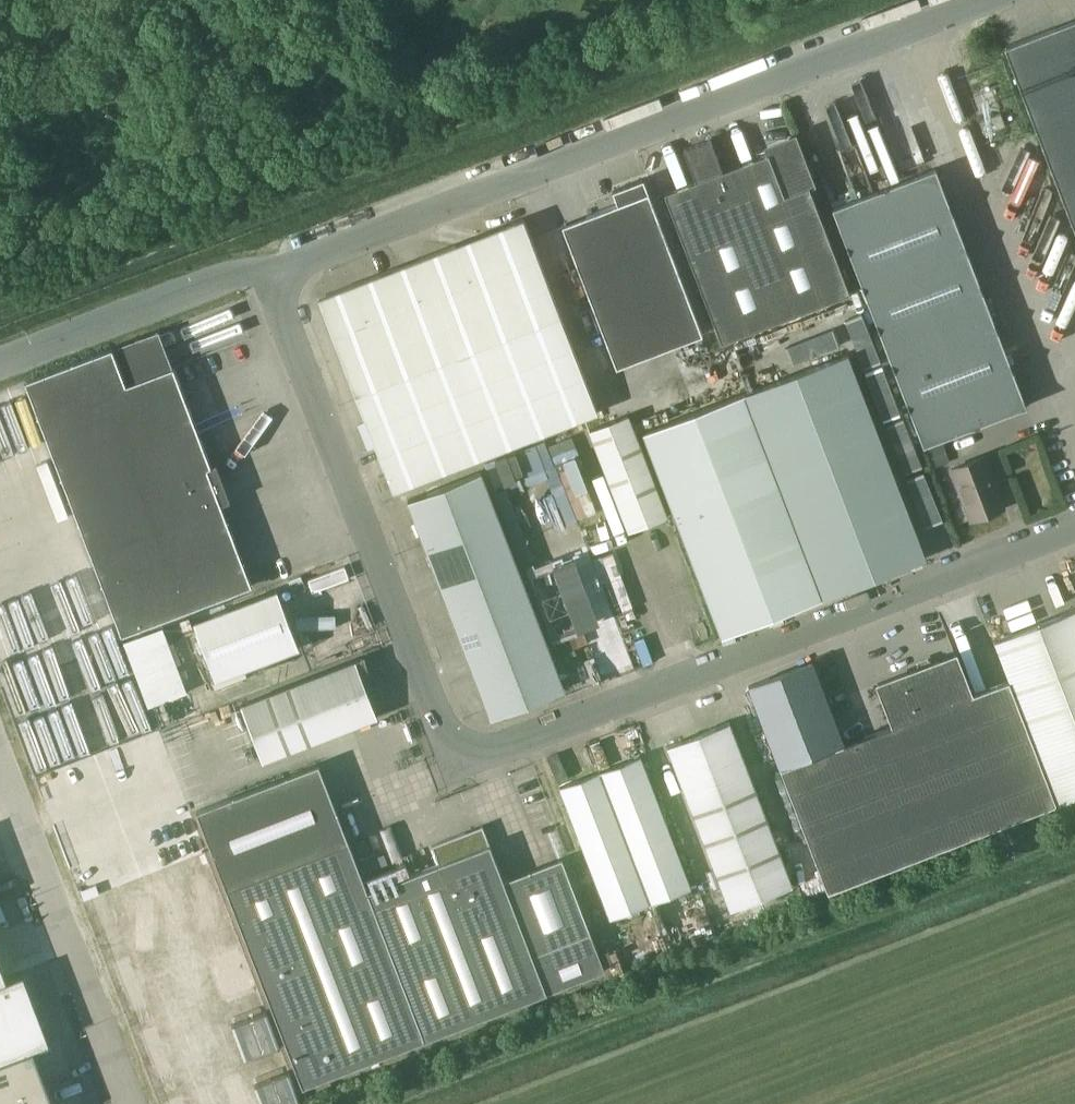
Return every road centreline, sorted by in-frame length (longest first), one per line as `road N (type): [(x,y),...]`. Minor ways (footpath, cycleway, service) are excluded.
road 1 (unclassified): [(1074,525),(481,758),(444,736),(274,277)]
road 2 (unclassified): [(274,277),(329,247),(982,0)]
road 3 (unclassified): [(0,777),(135,1103)]
road 4 (unclassified): [(0,363),(245,273),(274,277)]

